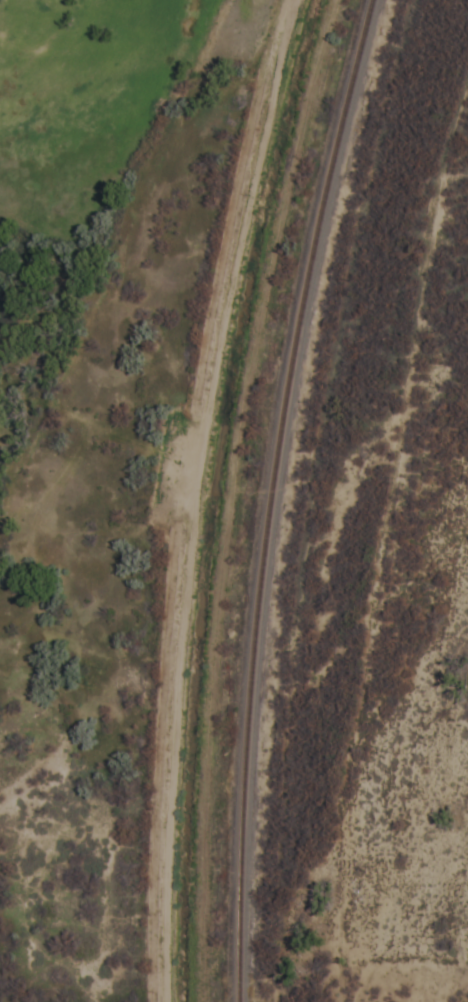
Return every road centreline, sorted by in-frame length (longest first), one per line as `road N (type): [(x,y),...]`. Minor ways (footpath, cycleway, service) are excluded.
road 1 (track): [(451,0),(316,556),(296,732),(299,1001)]
road 2 (track): [(389,1001),(393,670),(467,343)]

